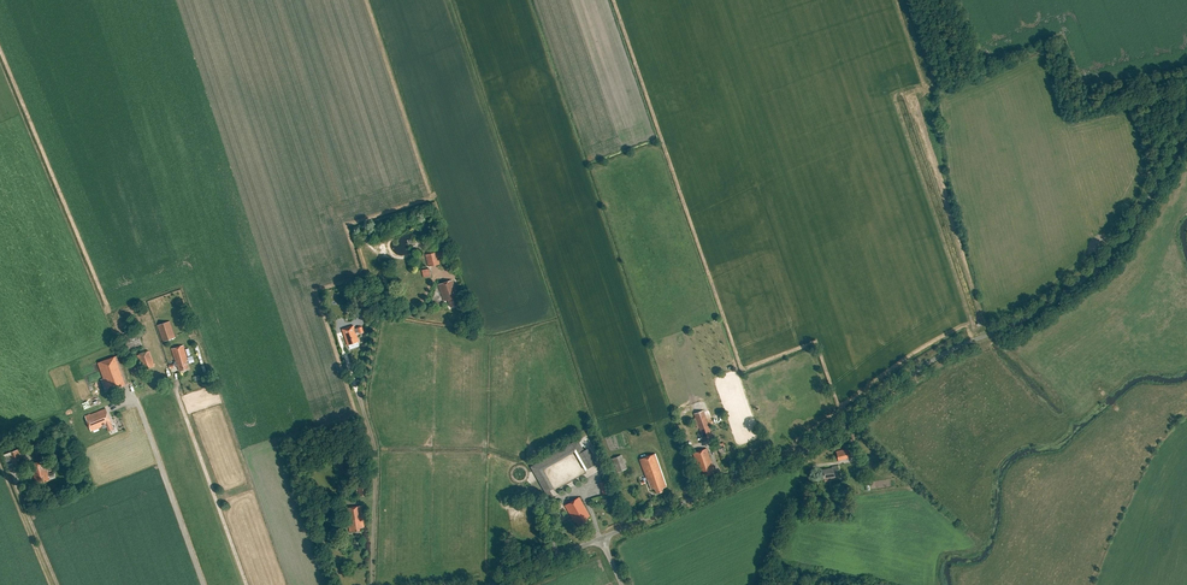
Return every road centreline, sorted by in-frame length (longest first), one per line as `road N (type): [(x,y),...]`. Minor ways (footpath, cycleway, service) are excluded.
road 1 (unclassified): [(602,538),(813,444),(947,351),(1034,314),(1077,285),(1117,250),(1186,131)]
road 2 (track): [(247,584),(174,386)]
road 3 (track): [(372,584),(376,462),(361,404)]
road 4 (unclassified): [(423,317),(378,314),(361,404),(356,389)]
road 5 (track): [(52,584),(0,462)]
road 6 (unclassified): [(489,584),(602,538)]
road 7 (track): [(58,584),(11,472)]

